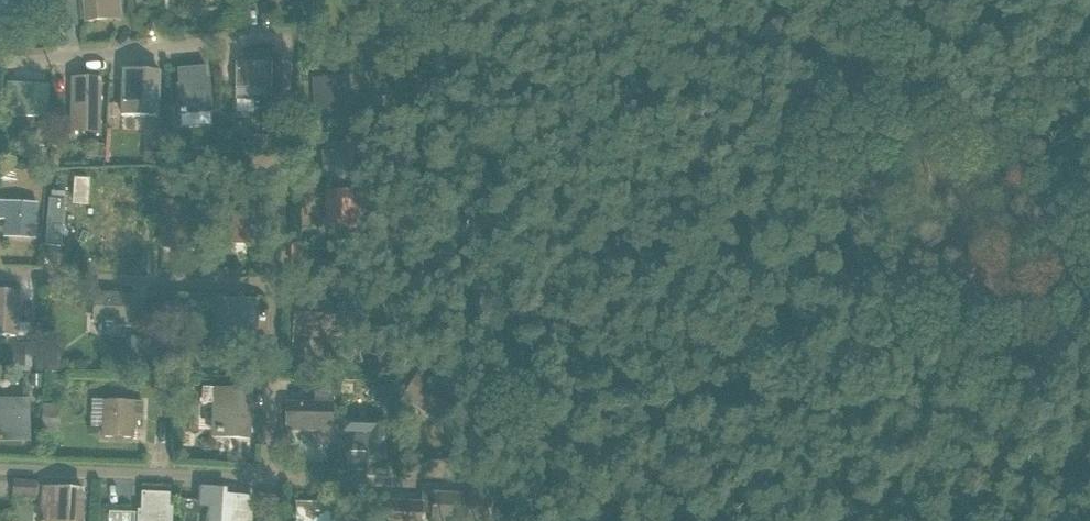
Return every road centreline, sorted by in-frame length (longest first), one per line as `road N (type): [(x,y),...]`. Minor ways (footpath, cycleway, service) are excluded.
road 1 (track): [(383,0),(541,520)]
road 2 (residential): [(0,64),(284,37),(275,289)]
road 3 (track): [(1031,0),(1089,271)]
road 4 (residential): [(275,289),(0,276)]
road 5 (residential): [(268,478),(0,468)]
road 6 (residential): [(275,289),(268,478)]
road 7 (residential): [(268,478),(413,484)]

